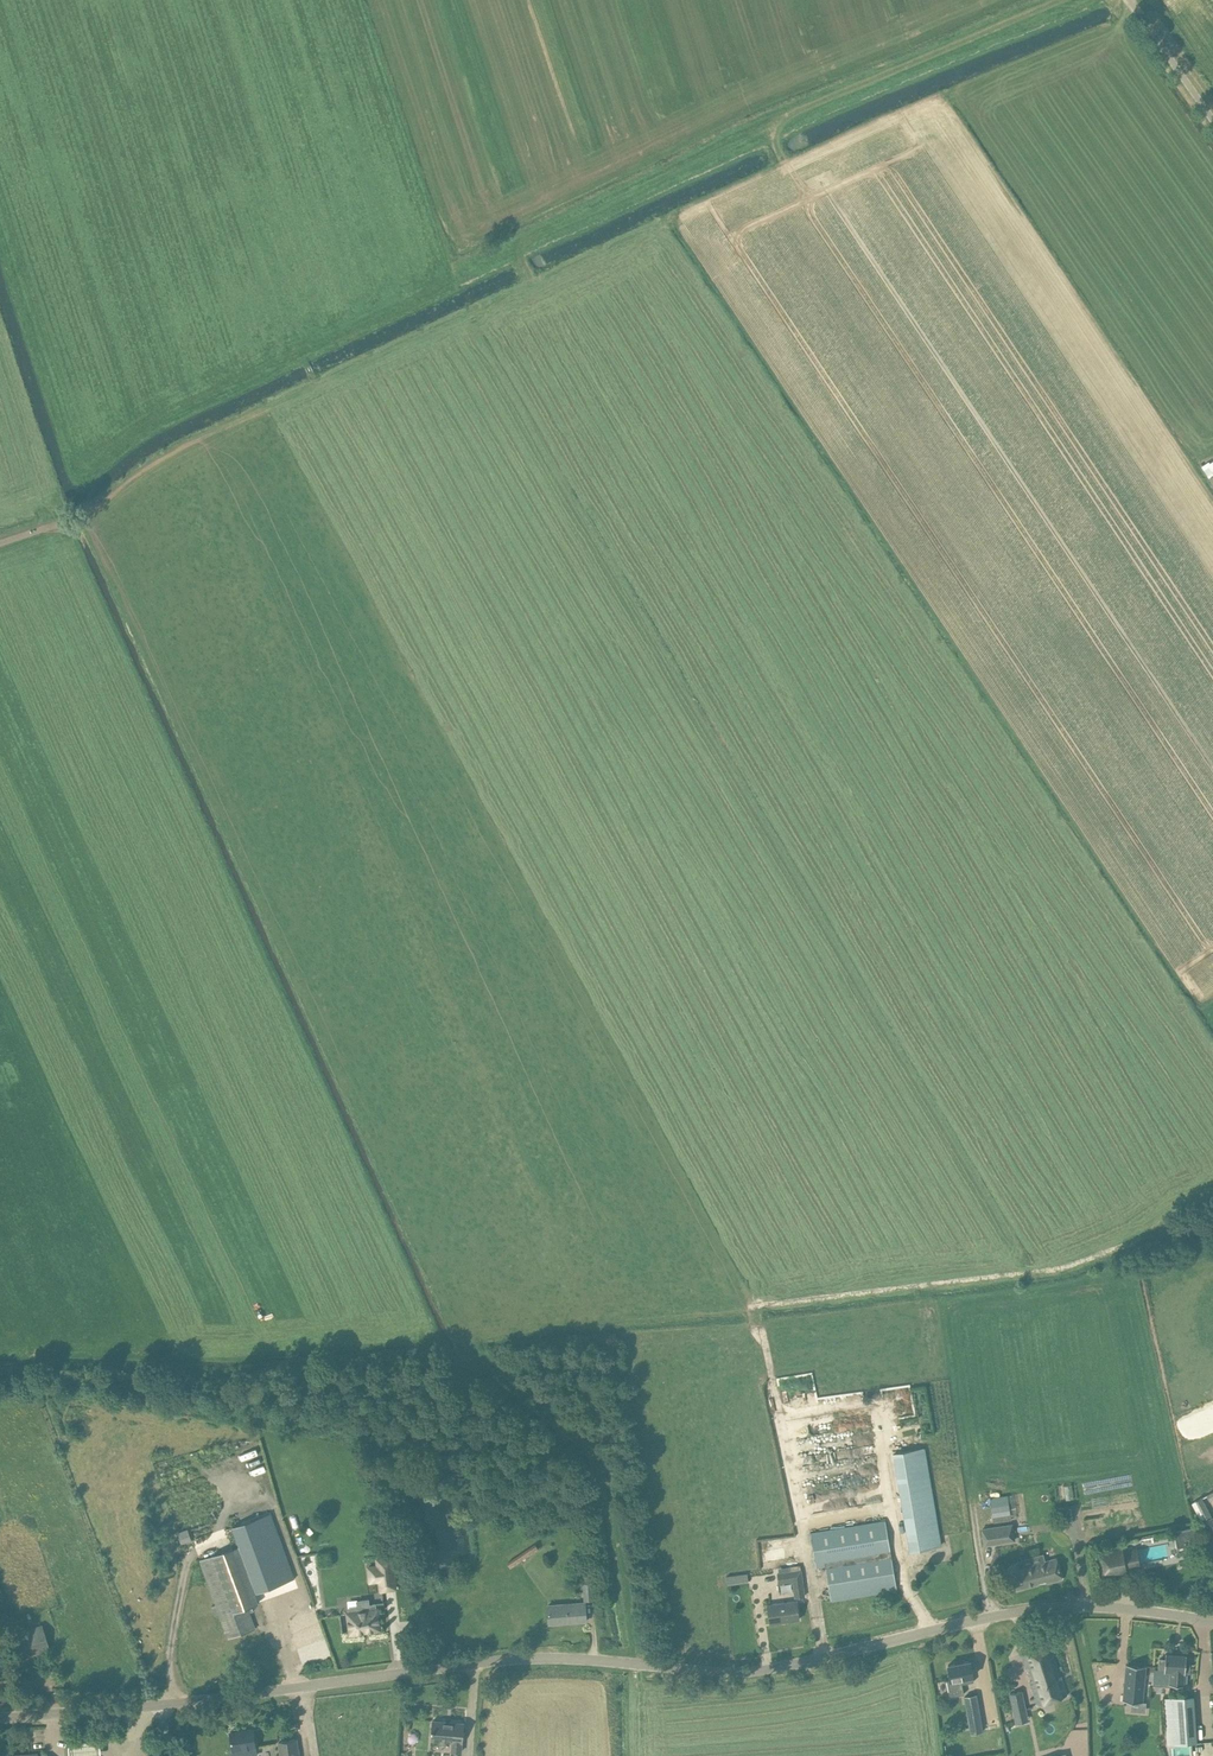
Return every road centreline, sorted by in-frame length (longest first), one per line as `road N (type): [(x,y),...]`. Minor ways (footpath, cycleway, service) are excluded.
road 1 (tertiary): [(0,1719),(505,1660),(757,1671),(1029,1611),(1084,1607),(1212,1621)]
road 2 (unclassified): [(1212,120),(1129,0)]

